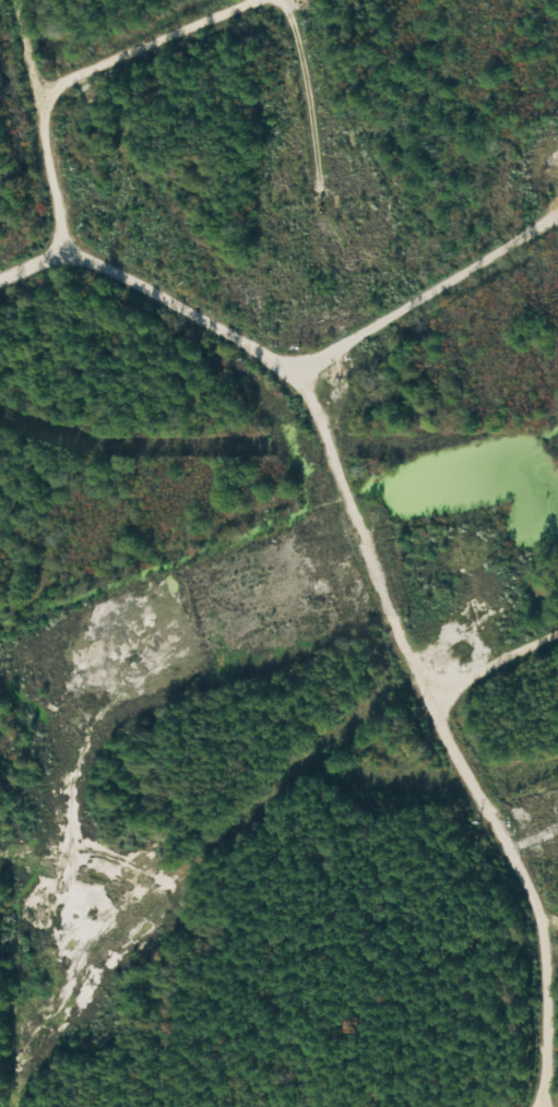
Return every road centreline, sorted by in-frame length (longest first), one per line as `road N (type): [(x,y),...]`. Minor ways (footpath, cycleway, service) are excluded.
road 1 (track): [(529,1106),(509,865),(417,703),(336,595),(336,558),(314,547),(294,325)]
road 2 (track): [(557,222),(449,234),(294,325),(73,234),(0,252)]
road 3 (track): [(20,0),(49,96),(73,234)]
road 4 (track): [(49,96),(268,0)]
road 5 (track): [(557,645),(417,703)]

